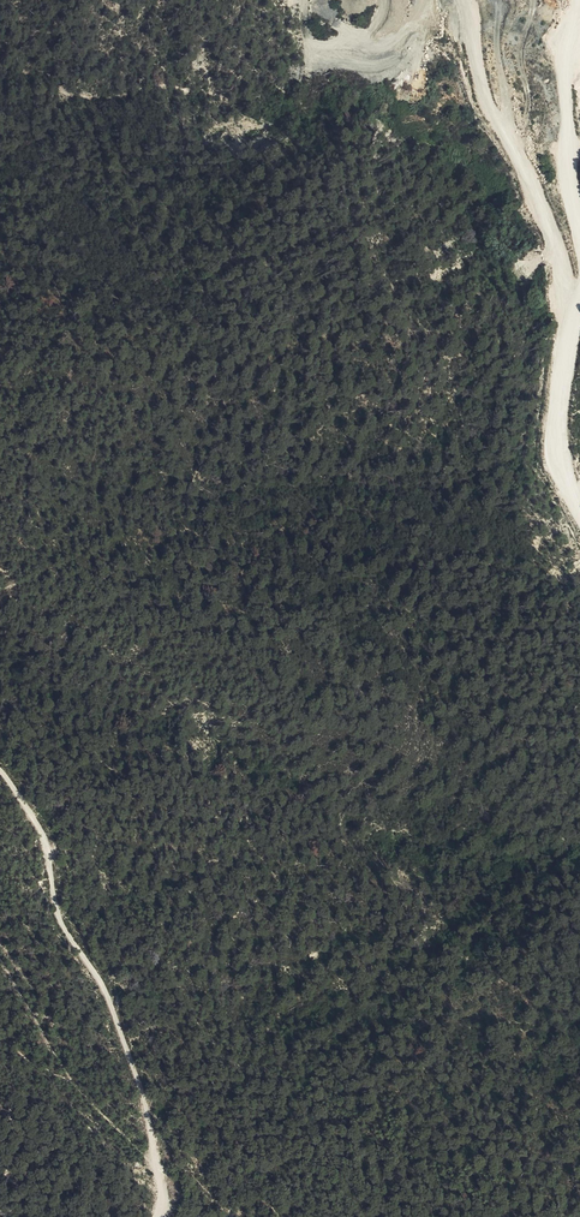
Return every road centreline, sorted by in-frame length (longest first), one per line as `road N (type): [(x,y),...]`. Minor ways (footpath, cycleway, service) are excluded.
road 1 (track): [(0,771),(39,832),(58,914),(128,1055),(149,1125),(158,1216)]

